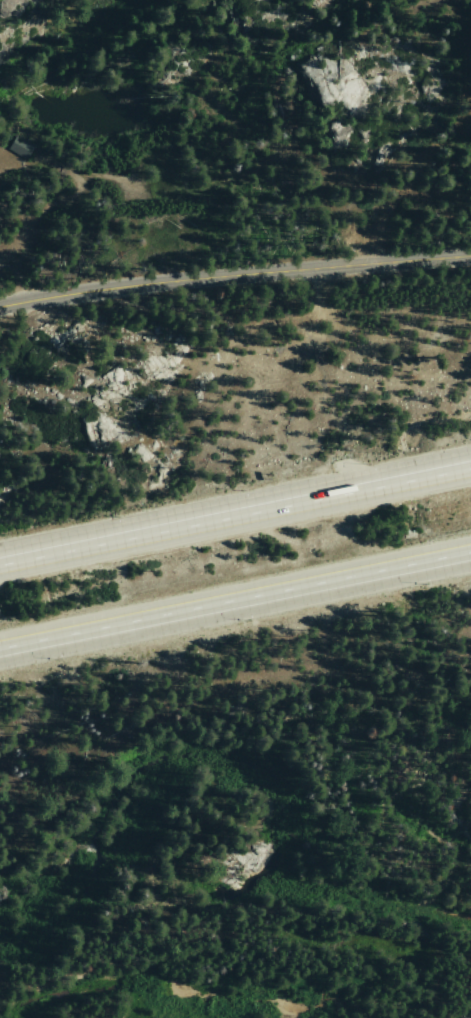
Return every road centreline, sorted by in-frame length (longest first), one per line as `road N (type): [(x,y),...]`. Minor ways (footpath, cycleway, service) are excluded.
road 1 (motorway): [(470,466),(0,563)]
road 2 (motorway): [(0,651),(470,557)]
road 3 (tertiary): [(0,306),(112,288),(470,258)]

